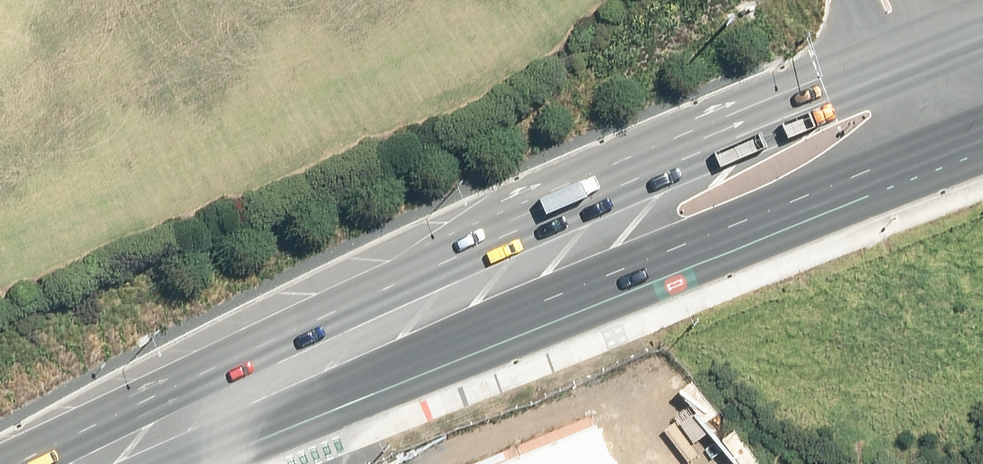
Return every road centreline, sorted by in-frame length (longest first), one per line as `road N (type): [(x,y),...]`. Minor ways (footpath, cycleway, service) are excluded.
road 1 (trunk): [(0,460),(754,104),(982,16)]
road 2 (trunk): [(949,132),(276,398),(131,463)]

